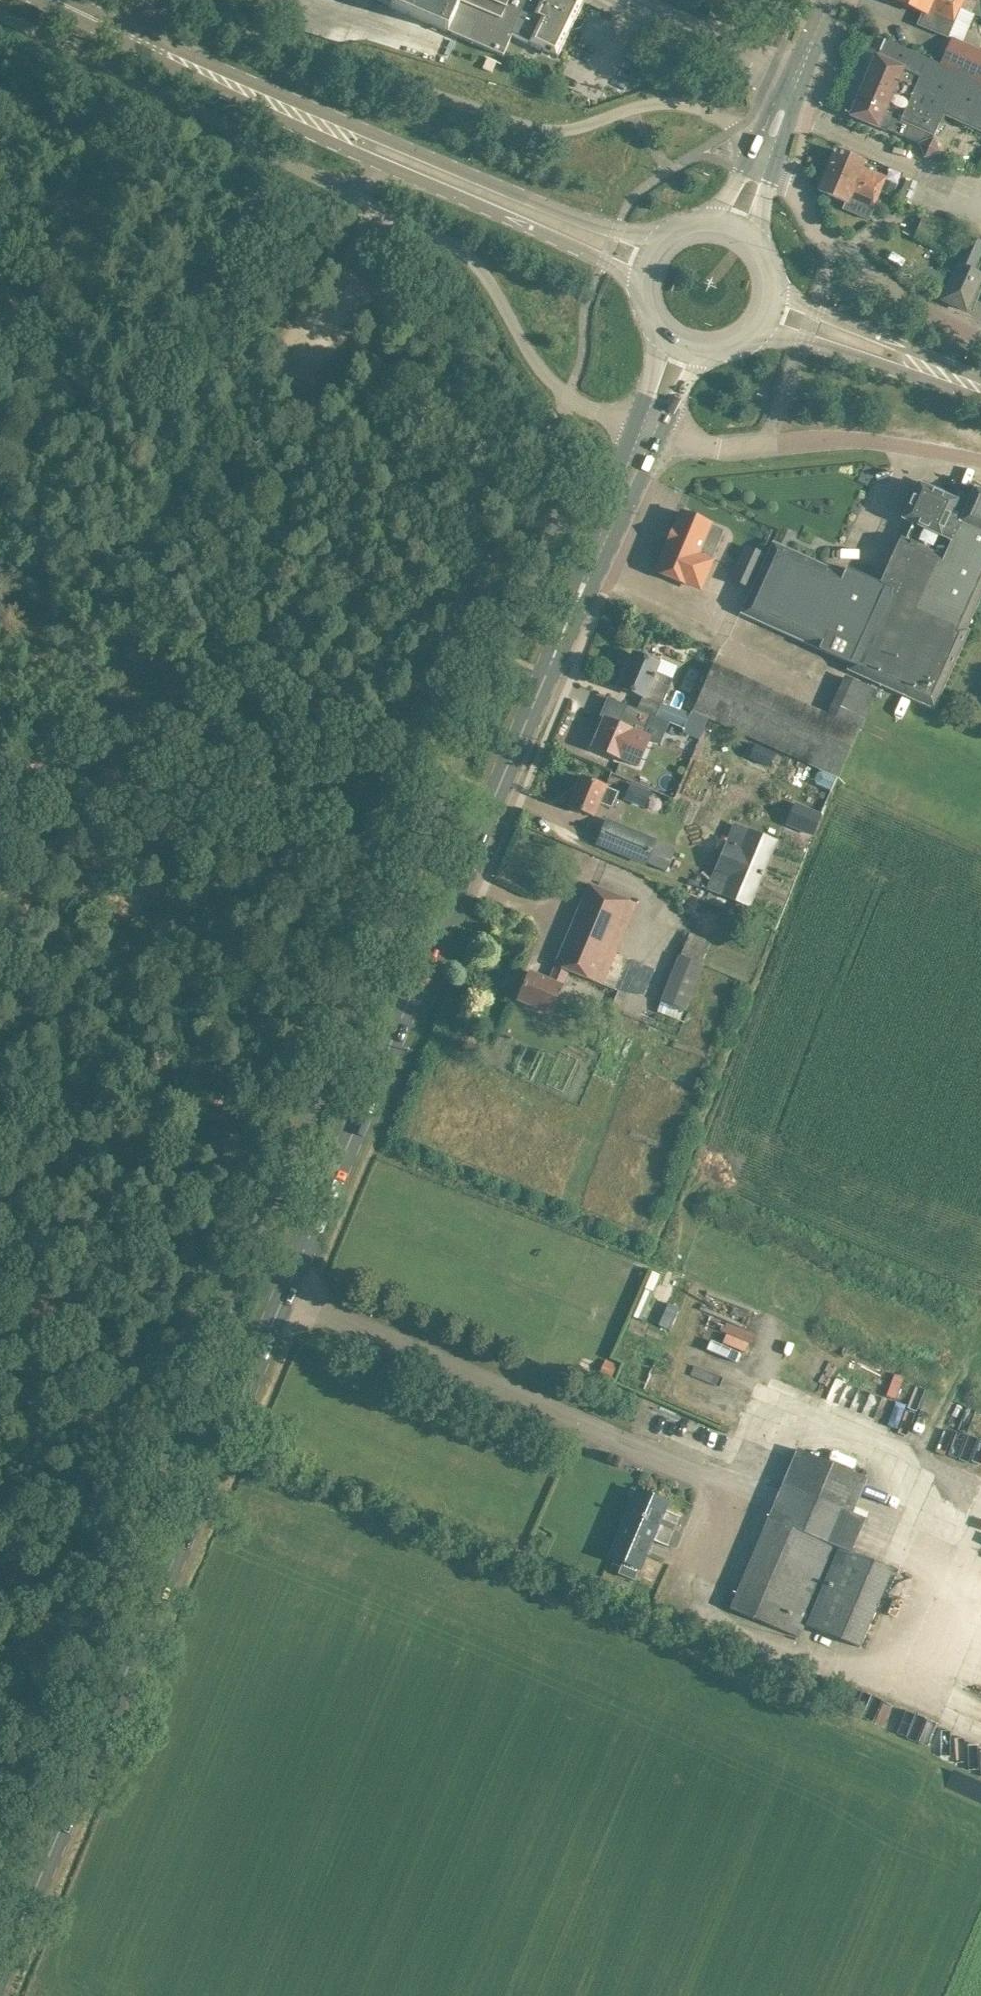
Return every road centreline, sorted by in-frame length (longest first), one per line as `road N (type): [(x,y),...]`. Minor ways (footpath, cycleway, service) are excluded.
road 1 (secondary): [(0,1975),(594,563)]
road 2 (unclassified): [(758,145),(690,105),(628,109),(573,129),(542,129),(148,0)]
road 3 (primary): [(658,249),(367,131),(308,119)]
road 4 (unclassified): [(0,14),(206,113),(327,182)]
road 5 (unclassified): [(327,182),(452,242),(481,269),(536,365),(567,395)]
road 6 (residential): [(980,462),(847,437),(762,447),(662,436)]
road 7 (track): [(0,368),(112,105)]
road 8 (primary): [(308,119),(56,0)]
road 9 (residential): [(973,336),(833,250),(810,228),(775,160)]
road 10 (primary): [(413,176),(645,283)]
road 11 (primary): [(759,331),(891,372),(935,373)]
road 12 (primary): [(935,373),(899,345),(775,289)]
road 13 (track): [(375,205),(315,366)]
road 14 (secondary): [(635,424),(594,563)]
road 15 (secondary): [(594,563),(662,436)]

